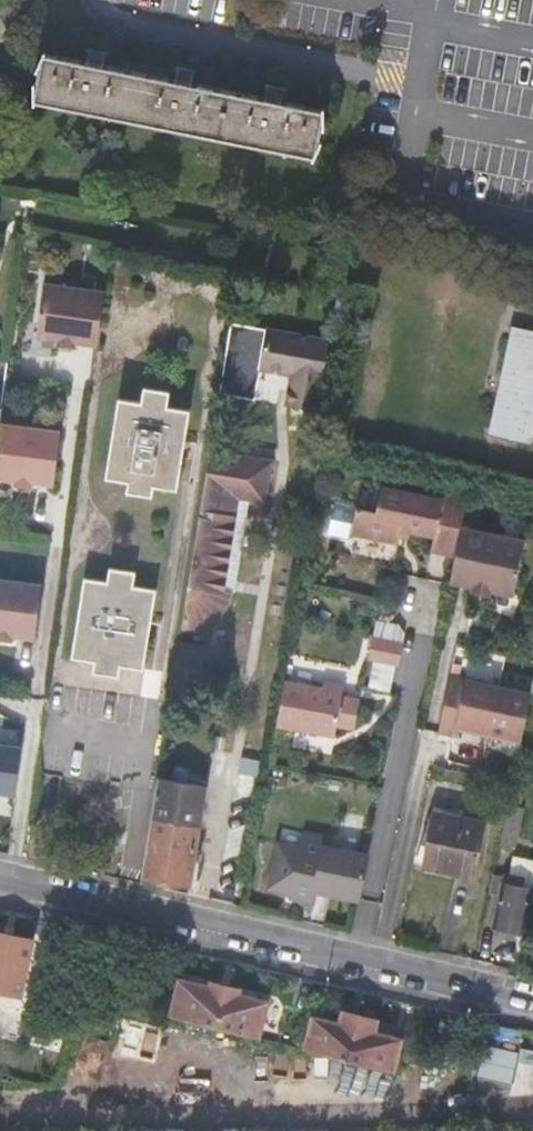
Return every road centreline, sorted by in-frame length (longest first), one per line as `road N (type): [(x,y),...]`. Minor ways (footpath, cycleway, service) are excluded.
road 1 (residential): [(0,878),(355,960)]
road 2 (residential): [(355,960),(426,608)]
road 3 (residential): [(355,960),(532,1005)]

